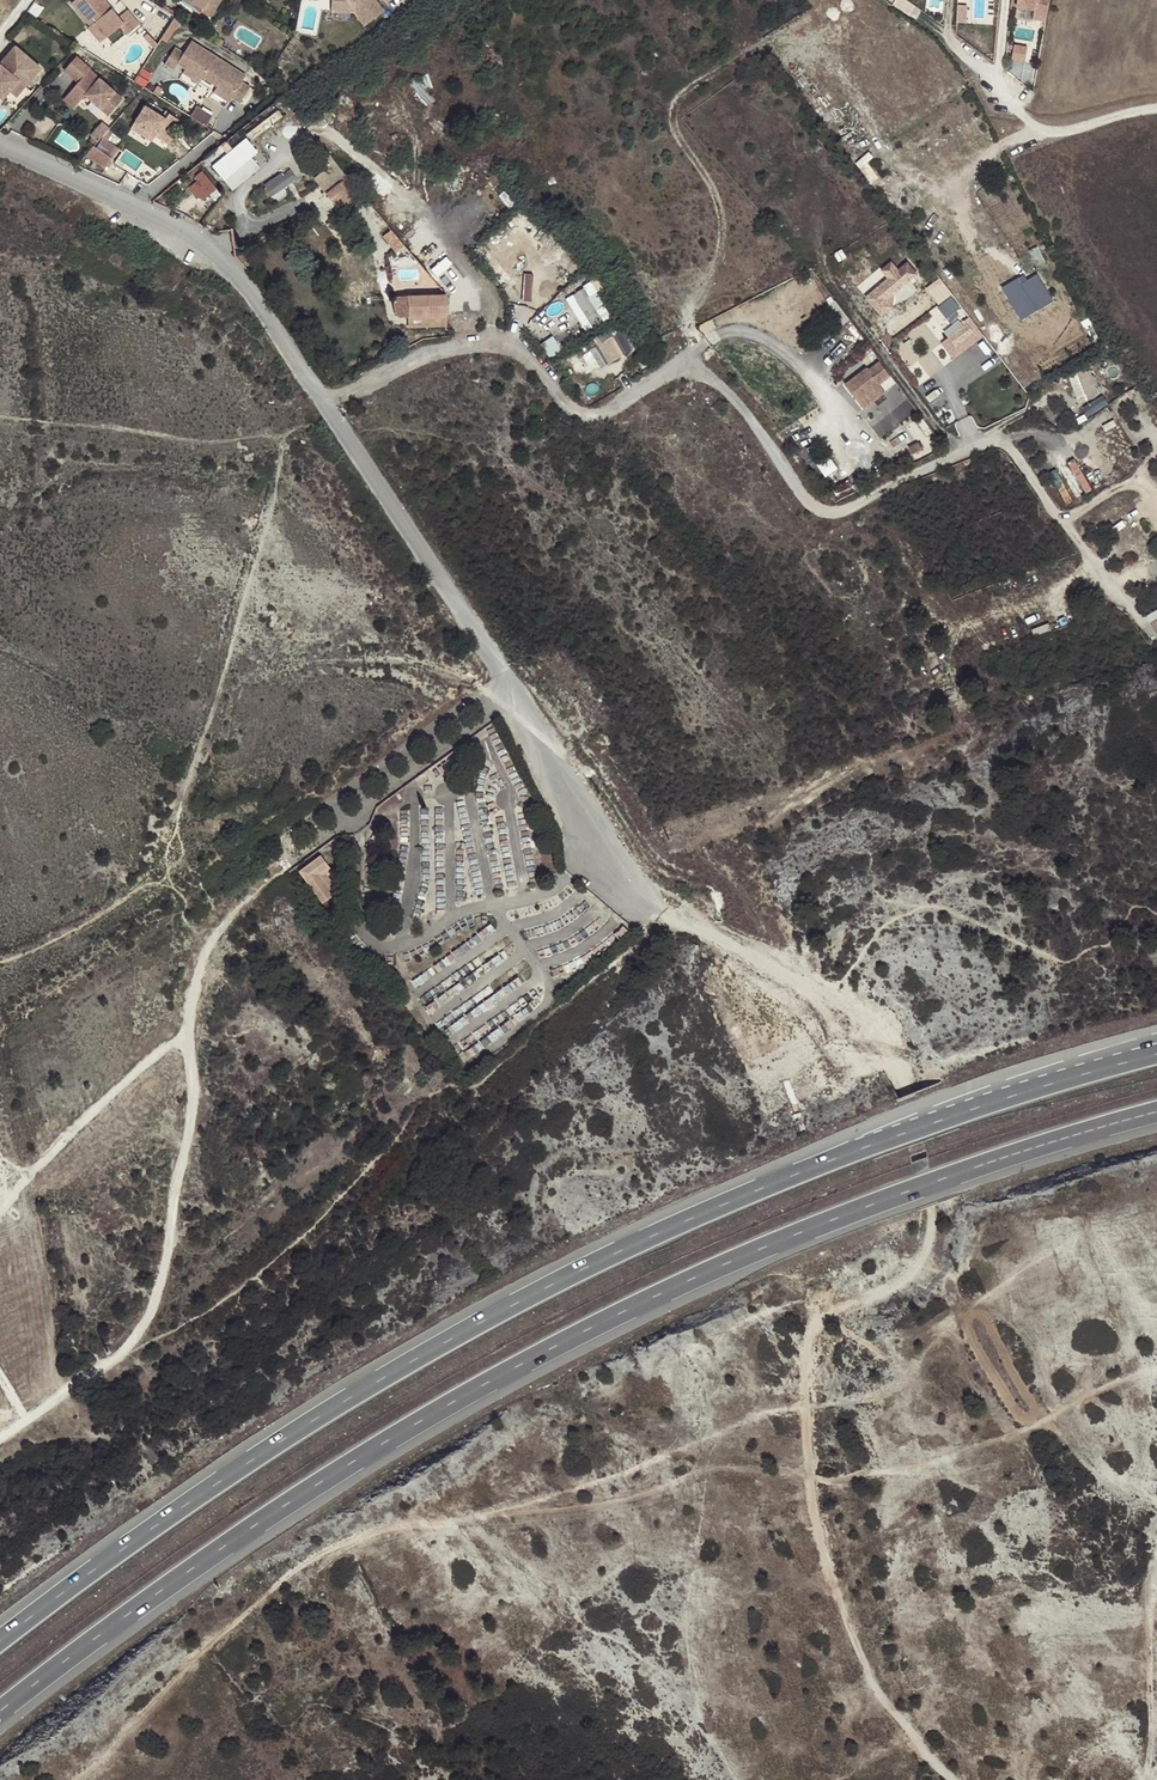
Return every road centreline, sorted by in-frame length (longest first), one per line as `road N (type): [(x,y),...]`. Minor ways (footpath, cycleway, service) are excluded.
road 1 (motorway): [(0,1709),(251,1528),(462,1396),(700,1274),(1050,1141),(1156,1113)]
road 2 (track): [(76,1779),(266,1596),(387,1521),(587,1505),(662,1491),(715,1467),(811,1480),(885,1472),(995,1443),(1156,1372)]
road 3 (motorway): [(940,1116),(671,1227),(445,1344),(223,1477),(0,1640)]
road 4 (unclassified): [(318,405),(438,349),(494,342),(517,348),(573,408),(590,414),(667,373),(694,368),(714,378),(807,496),(831,513),(968,449),(1005,441),(1098,571)]
road 5 (track): [(0,1436),(97,1374),(143,1327),(165,1269),(191,1126),(197,979),(238,898),(287,860)]
road 6 (track): [(932,1208),(921,1253),(900,1279),(821,1324),(807,1362),(810,1475),(823,1551),(856,1648),(886,1710),(953,1779)]
road 7 (unclassified): [(663,913),(608,843),(318,405)]
road 8 (track): [(663,913),(807,983),(863,1028),(907,1087)]
road 9 (residential): [(1156,109),(1050,130),(900,3)]
road 10 (unclassified): [(318,405),(217,254),(129,215)]
road 11 (track): [(7,1203),(112,1095),(190,1034)]
road 12 (track): [(954,456),(825,272),(820,251)]
road 13 (track): [(1050,130),(1001,146),(949,186),(976,239),(1019,271)]
road 14 (motorway): [(1156,1040),(940,1116)]
road 15 (motorway): [(1156,1058),(940,1116)]
road 16 (track): [(1098,571),(962,628)]
road 17 (unclassified): [(129,215),(0,158)]
road 18 (unclassified): [(225,138),(129,215)]

